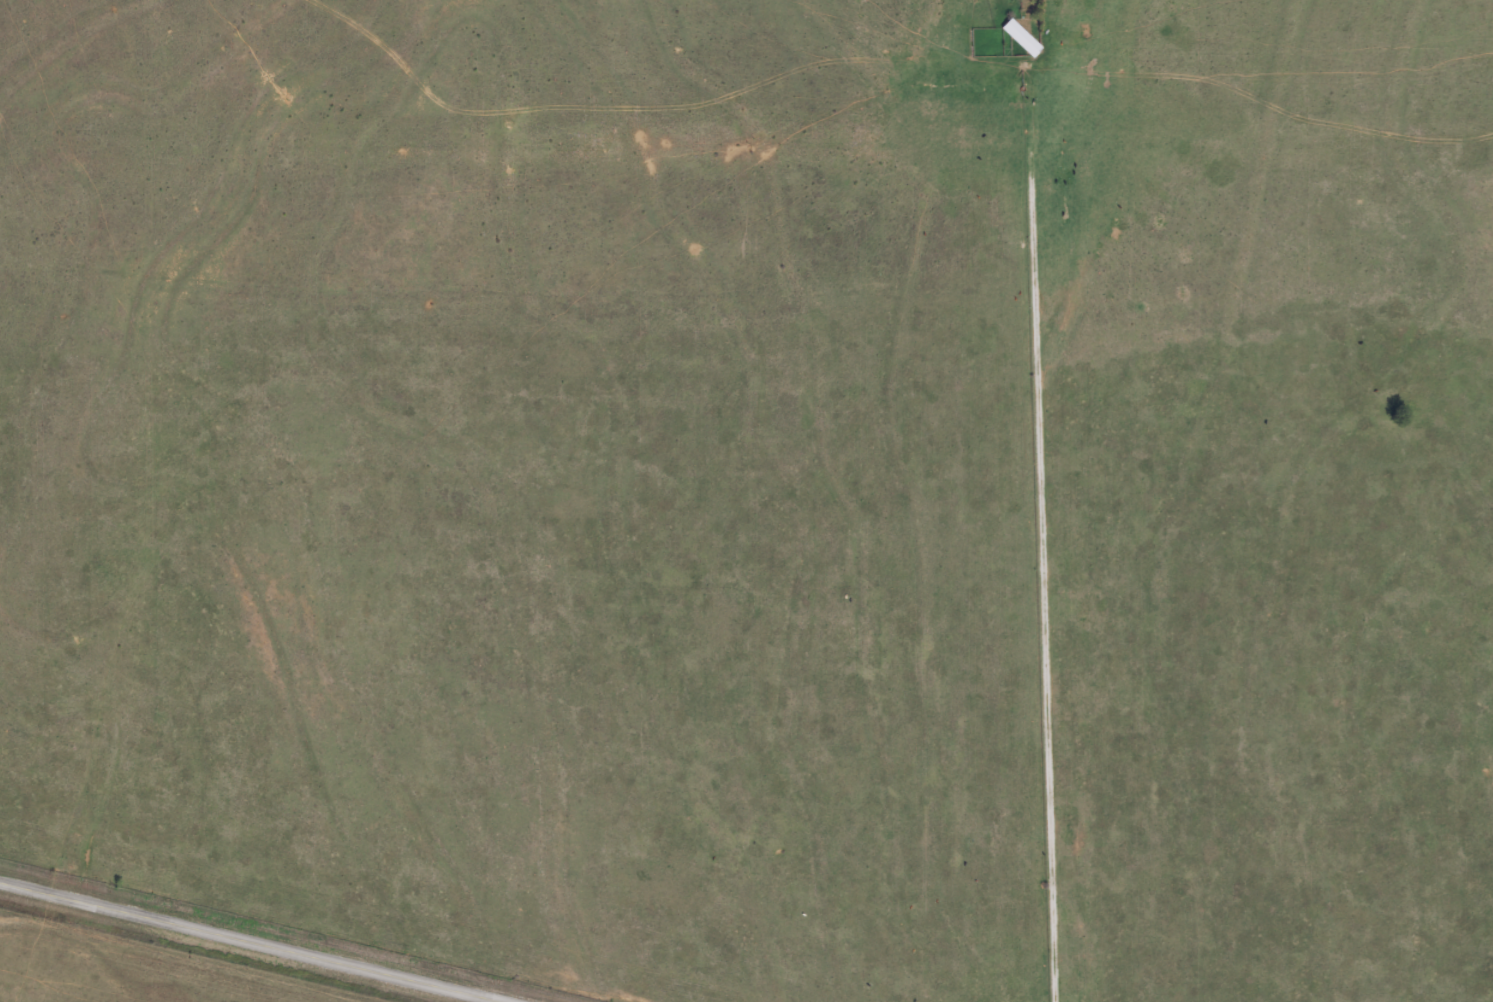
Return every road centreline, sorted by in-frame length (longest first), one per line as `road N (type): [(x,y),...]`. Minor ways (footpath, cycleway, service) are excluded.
road 1 (secondary): [(493,1001),(0,884)]

